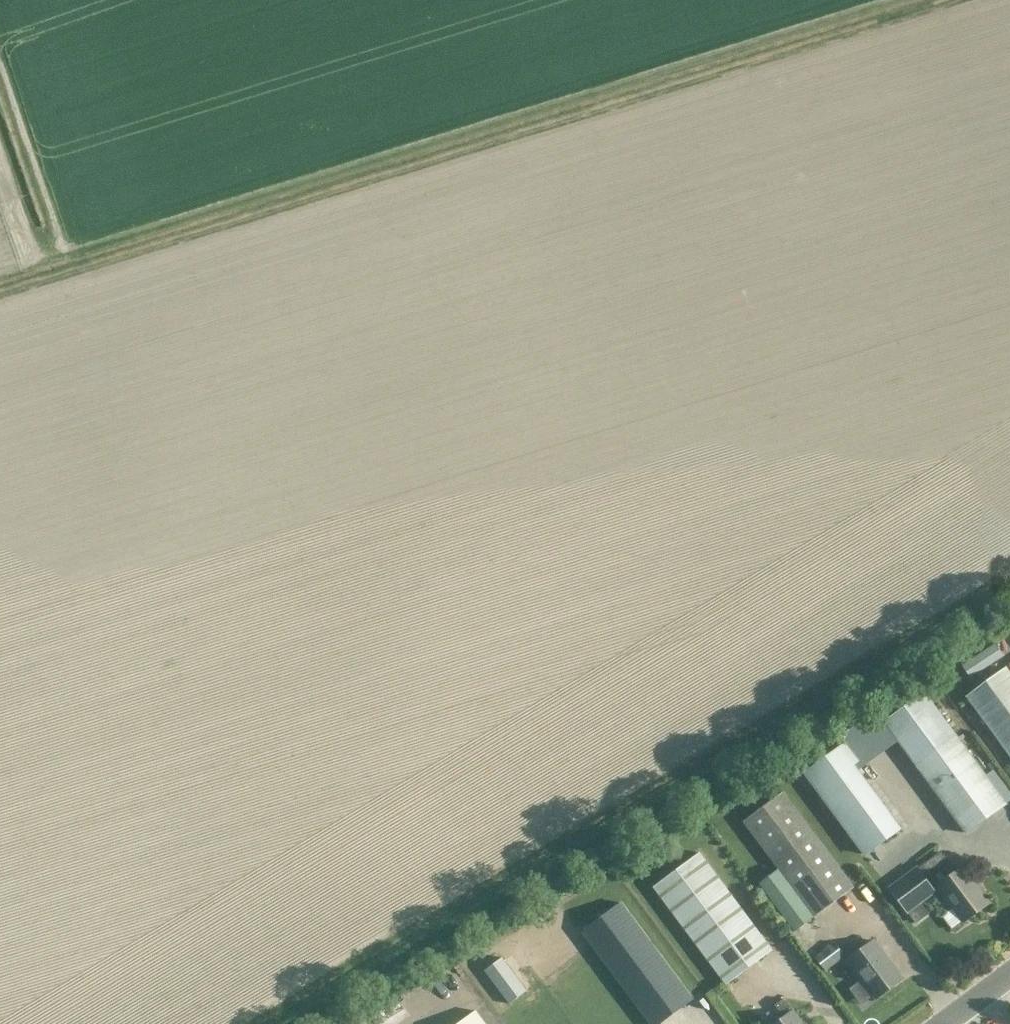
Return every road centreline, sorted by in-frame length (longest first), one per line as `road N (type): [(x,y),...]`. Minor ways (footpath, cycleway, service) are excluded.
road 1 (track): [(296,1023),(1009,599)]

